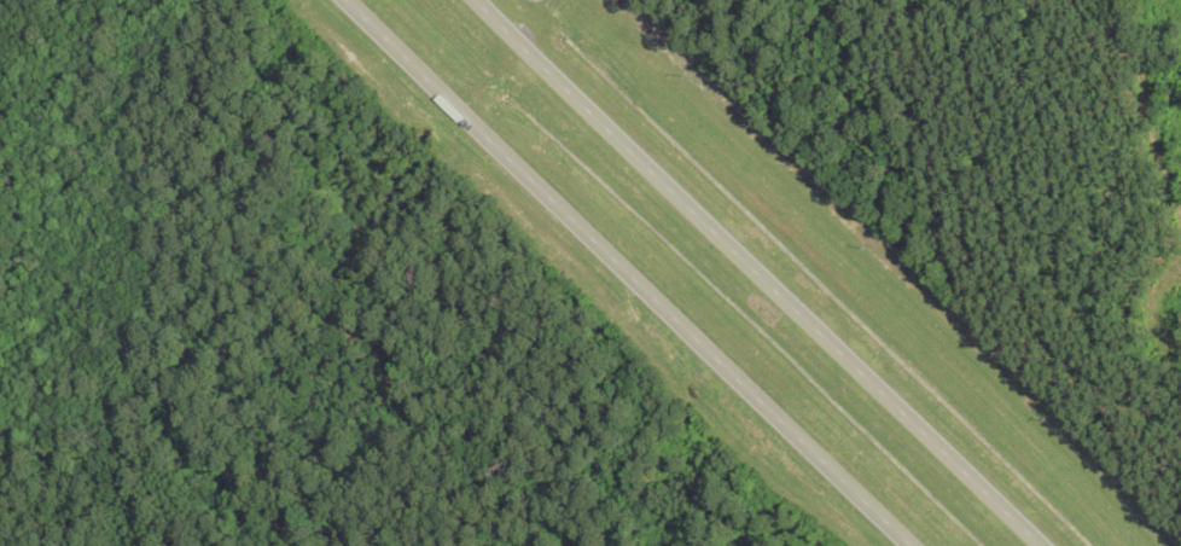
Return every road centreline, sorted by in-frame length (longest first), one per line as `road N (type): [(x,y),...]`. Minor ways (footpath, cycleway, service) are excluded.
road 1 (trunk): [(1036,545),(473,0)]
road 2 (trunk): [(345,0),(906,545)]

